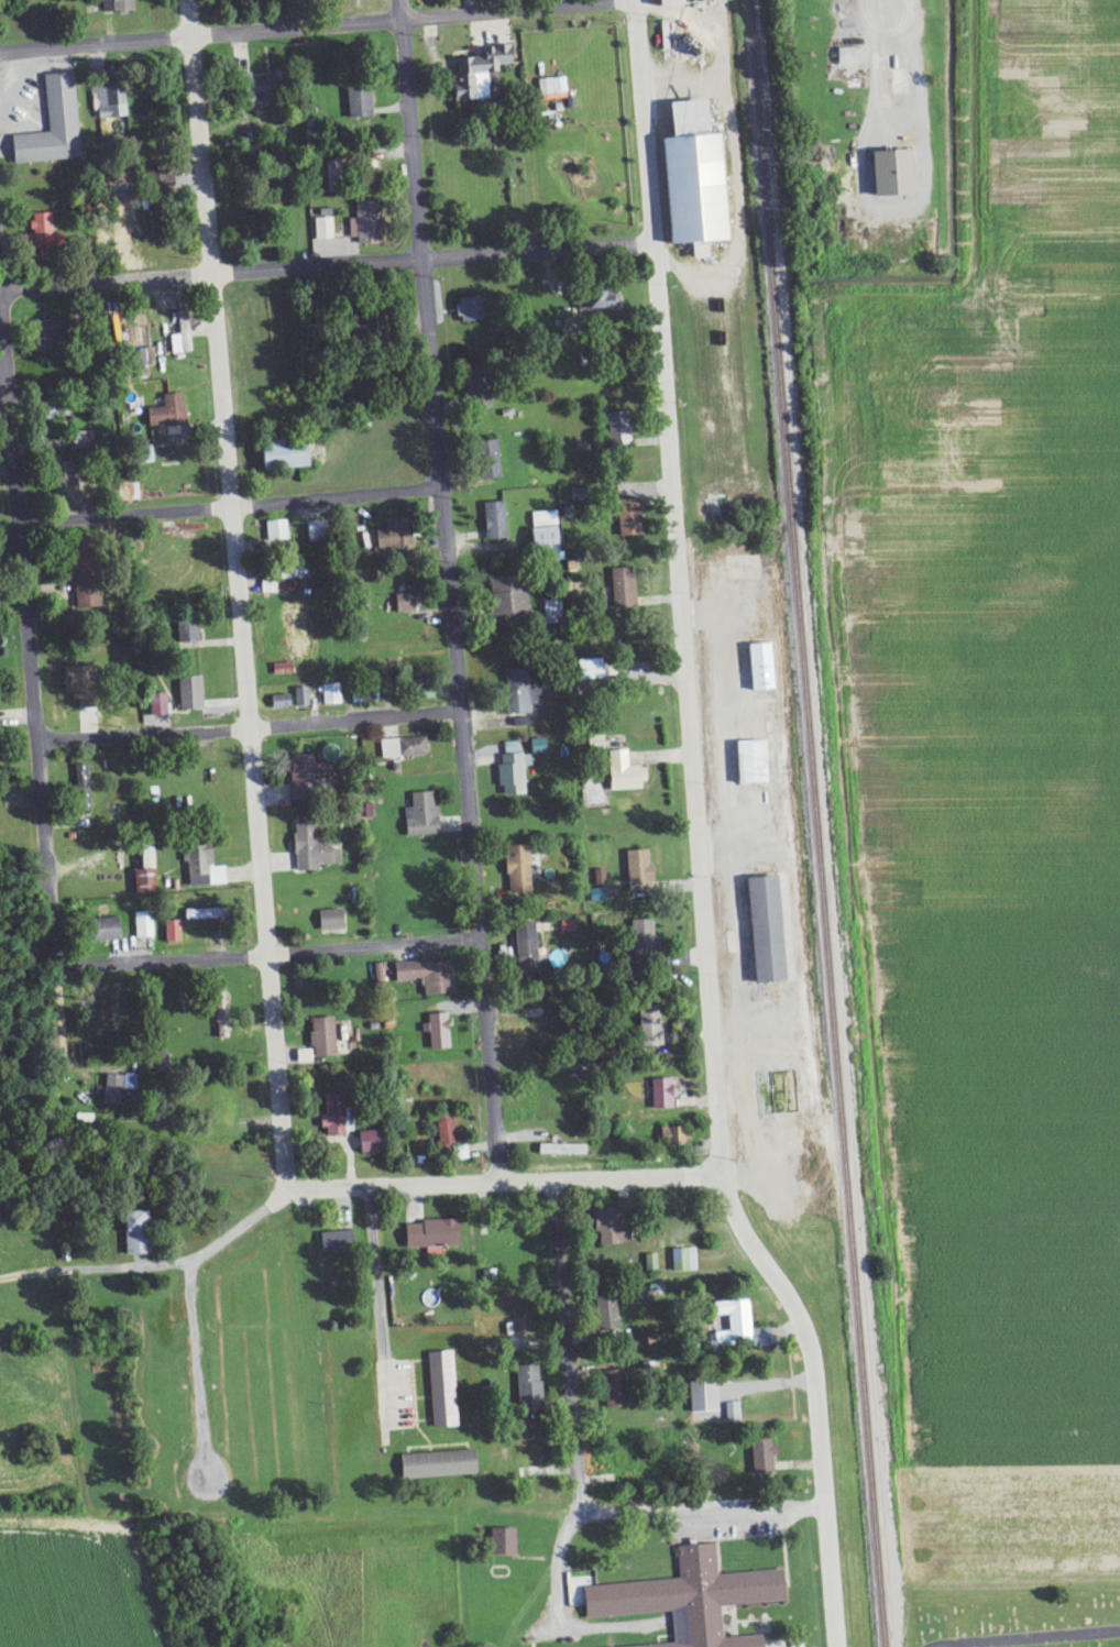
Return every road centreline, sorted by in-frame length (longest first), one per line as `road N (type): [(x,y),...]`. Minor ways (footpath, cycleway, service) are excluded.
road 1 (residential): [(836,1634),(802,1326),(742,1233),(725,1181),(694,875),(635,0)]
road 2 (residential): [(284,1198),(188,0)]
road 3 (residential): [(499,1184),(402,0)]
road 4 (residential): [(88,1289),(70,1015),(37,745),(0,287)]
road 5 (residential): [(725,1181),(437,1184),(284,1198),(158,1302),(134,1305),(52,1278),(0,1285)]
road 6 (residential): [(0,287),(656,238)]
road 7 (residential): [(0,49),(570,0)]
road 8 (residential): [(37,745),(459,715)]
road 9 (residential): [(20,517),(441,482)]
road 10 (residential): [(479,946),(59,970)]
road 11 (residential): [(558,1183),(578,1513)]
road 12 (residential): [(578,1513),(658,1517),(825,1507)]
road 13 (residential): [(370,1187),(386,1391),(409,1420)]

